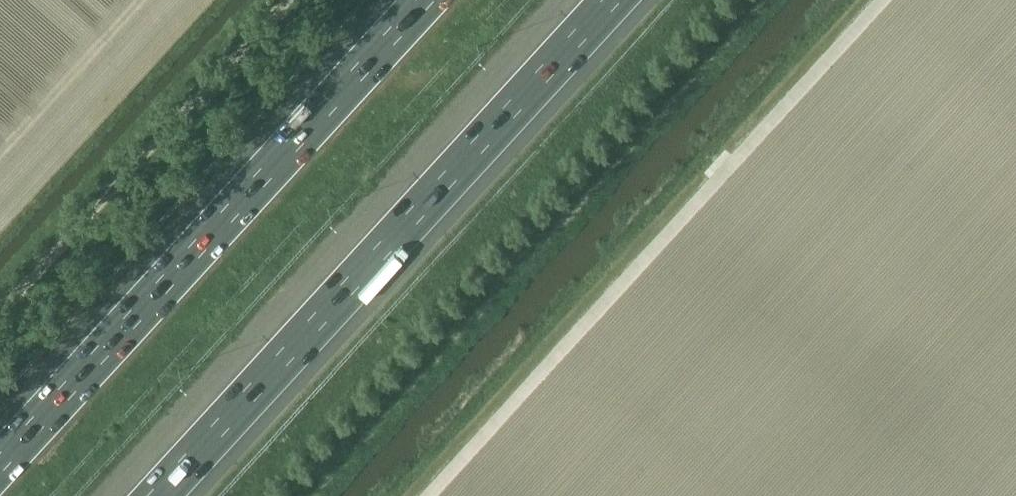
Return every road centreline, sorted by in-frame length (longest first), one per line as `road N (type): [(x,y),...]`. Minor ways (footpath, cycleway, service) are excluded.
road 1 (motorway): [(160,495),(614,0)]
road 2 (track): [(884,0),(433,495)]
road 3 (motorway): [(425,0),(0,464)]
road 4 (track): [(0,310),(286,0)]

